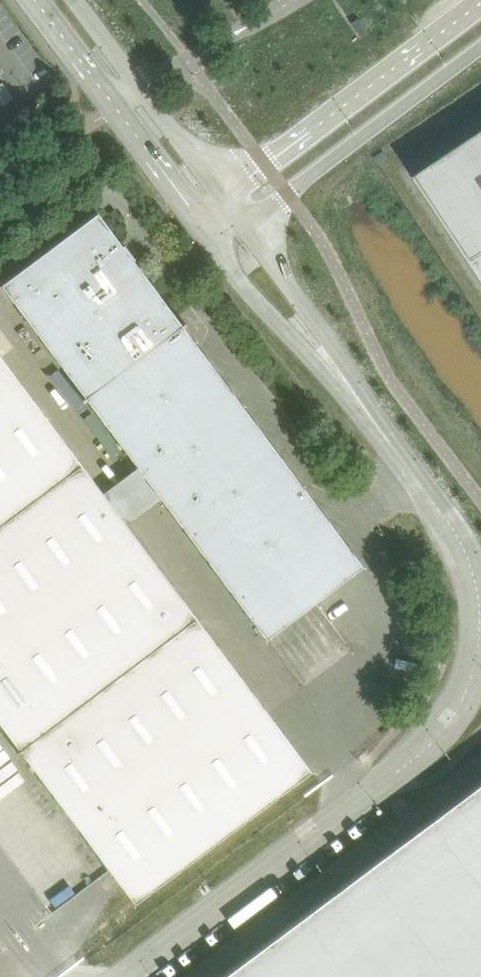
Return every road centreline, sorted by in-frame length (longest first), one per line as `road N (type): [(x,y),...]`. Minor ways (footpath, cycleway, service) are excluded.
road 1 (unclassified): [(122,976),(401,767),(452,714),(478,645)]
road 2 (unclassified): [(480,11),(226,190)]
road 3 (unclassified): [(249,220),(480,48)]
road 4 (unclassified): [(36,0),(195,212)]
road 5 (unclassified): [(215,240),(241,280),(381,430)]
road 6 (unclassified): [(381,430),(249,220)]
road 7 (unclassified): [(478,645),(476,583),(466,552),(381,430)]
road 8 (unclassified): [(141,91),(293,0)]
road 9 (unclassified): [(226,190),(141,91)]

